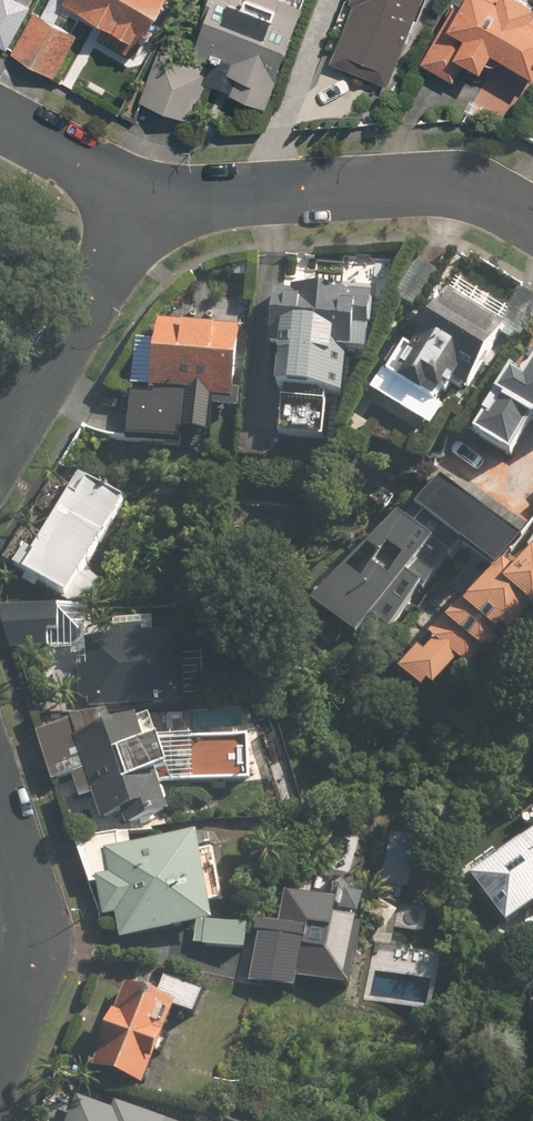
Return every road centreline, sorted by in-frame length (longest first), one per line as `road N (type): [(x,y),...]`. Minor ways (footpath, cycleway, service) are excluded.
road 1 (residential): [(149,194),(220,199),(453,182),(532,219)]
road 2 (residential): [(0,452),(149,194)]
road 3 (residential): [(0,1047),(36,935),(0,810)]
road 4 (residential): [(0,120),(149,194)]

